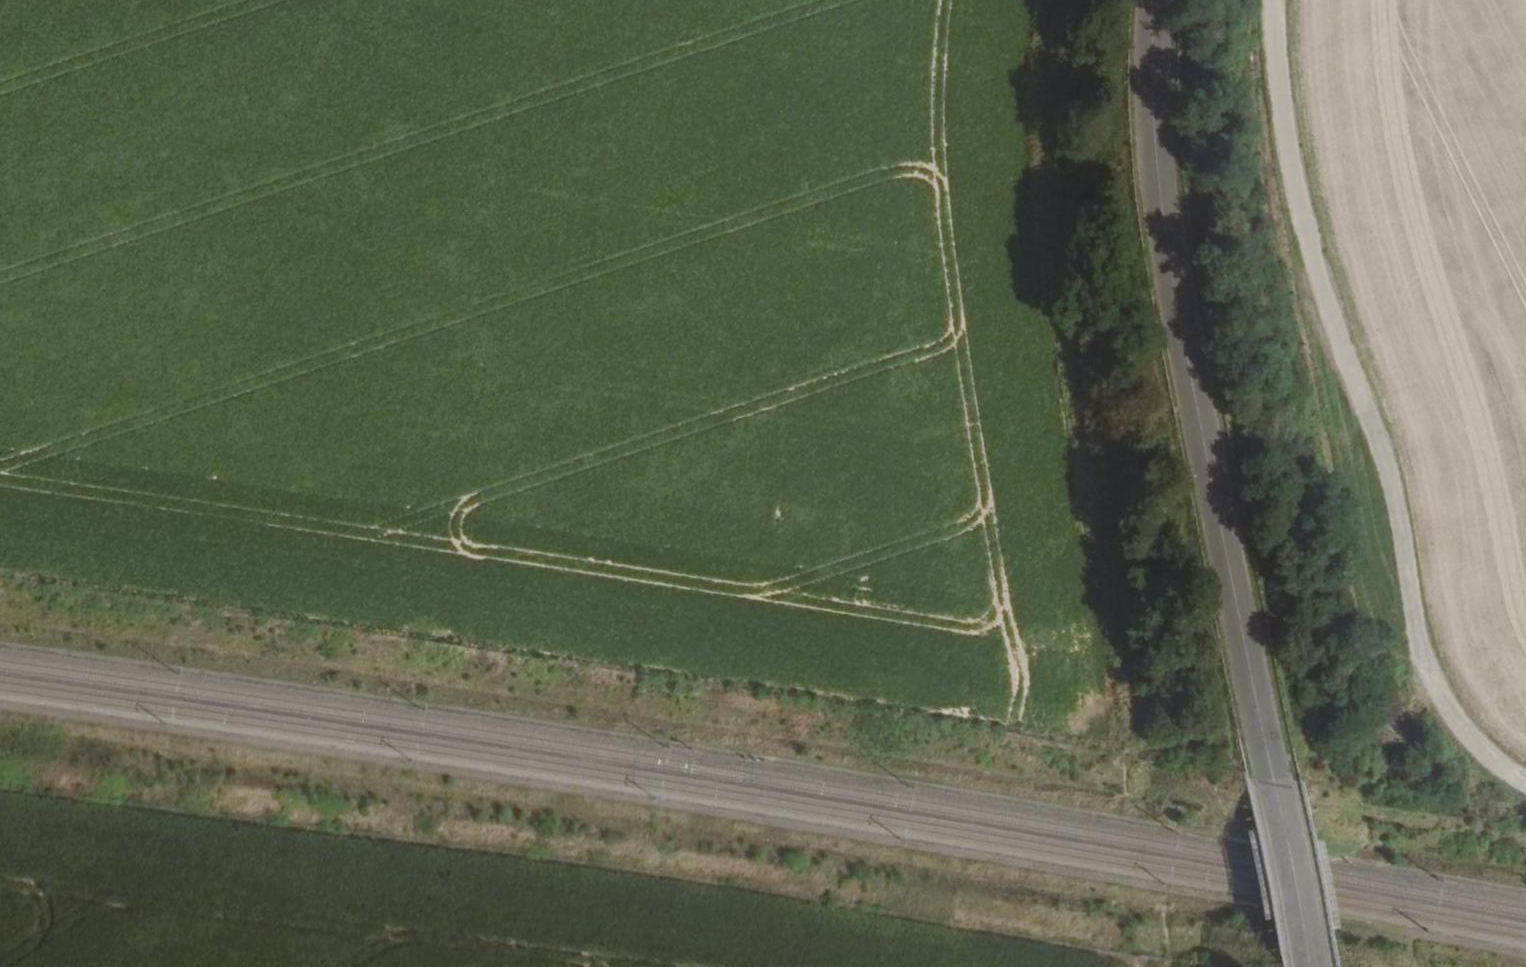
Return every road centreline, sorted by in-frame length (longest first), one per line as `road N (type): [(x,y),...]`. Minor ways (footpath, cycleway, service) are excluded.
road 1 (tertiary): [(1152,0),(1151,157),(1184,369),(1304,966)]

